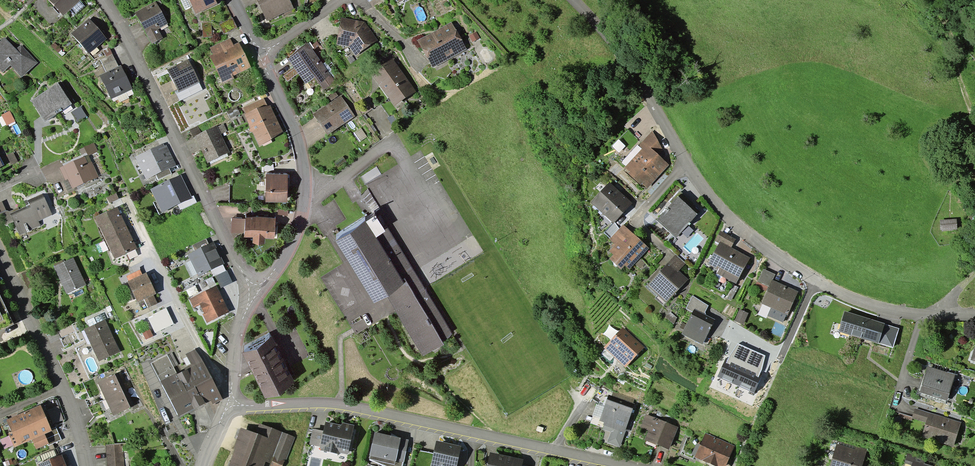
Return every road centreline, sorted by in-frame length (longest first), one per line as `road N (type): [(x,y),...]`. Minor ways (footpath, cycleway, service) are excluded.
road 1 (residential): [(974,315),(919,318),(850,297),(763,247),(705,187),(650,87)]
road 2 (residential): [(253,291),(101,0)]
road 3 (residential): [(253,291),(291,245),(306,193),(298,141),(259,55)]
road 4 (residential): [(476,435),(341,406),(229,403)]
road 5 (residential): [(0,252),(72,405),(87,465)]
road 6 (residential): [(232,382),(206,359),(125,202)]
road 7 (residential): [(626,465),(476,435)]

